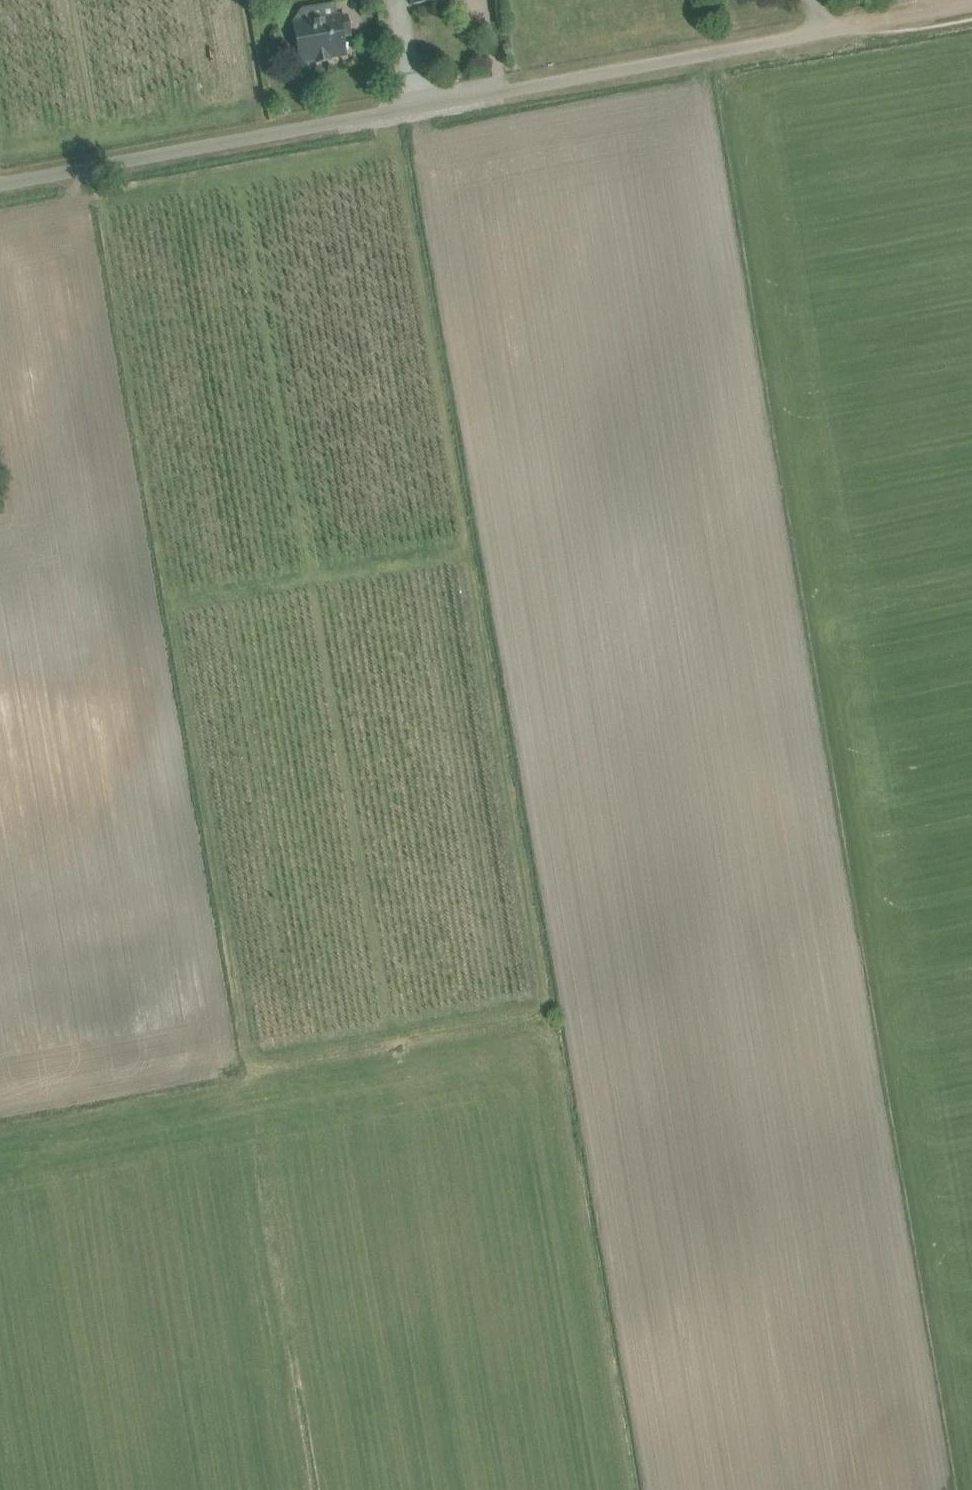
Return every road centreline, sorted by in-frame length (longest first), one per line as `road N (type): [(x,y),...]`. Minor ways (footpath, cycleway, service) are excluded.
road 1 (unclassified): [(0,186),(844,29)]
road 2 (track): [(971,6),(844,29)]

